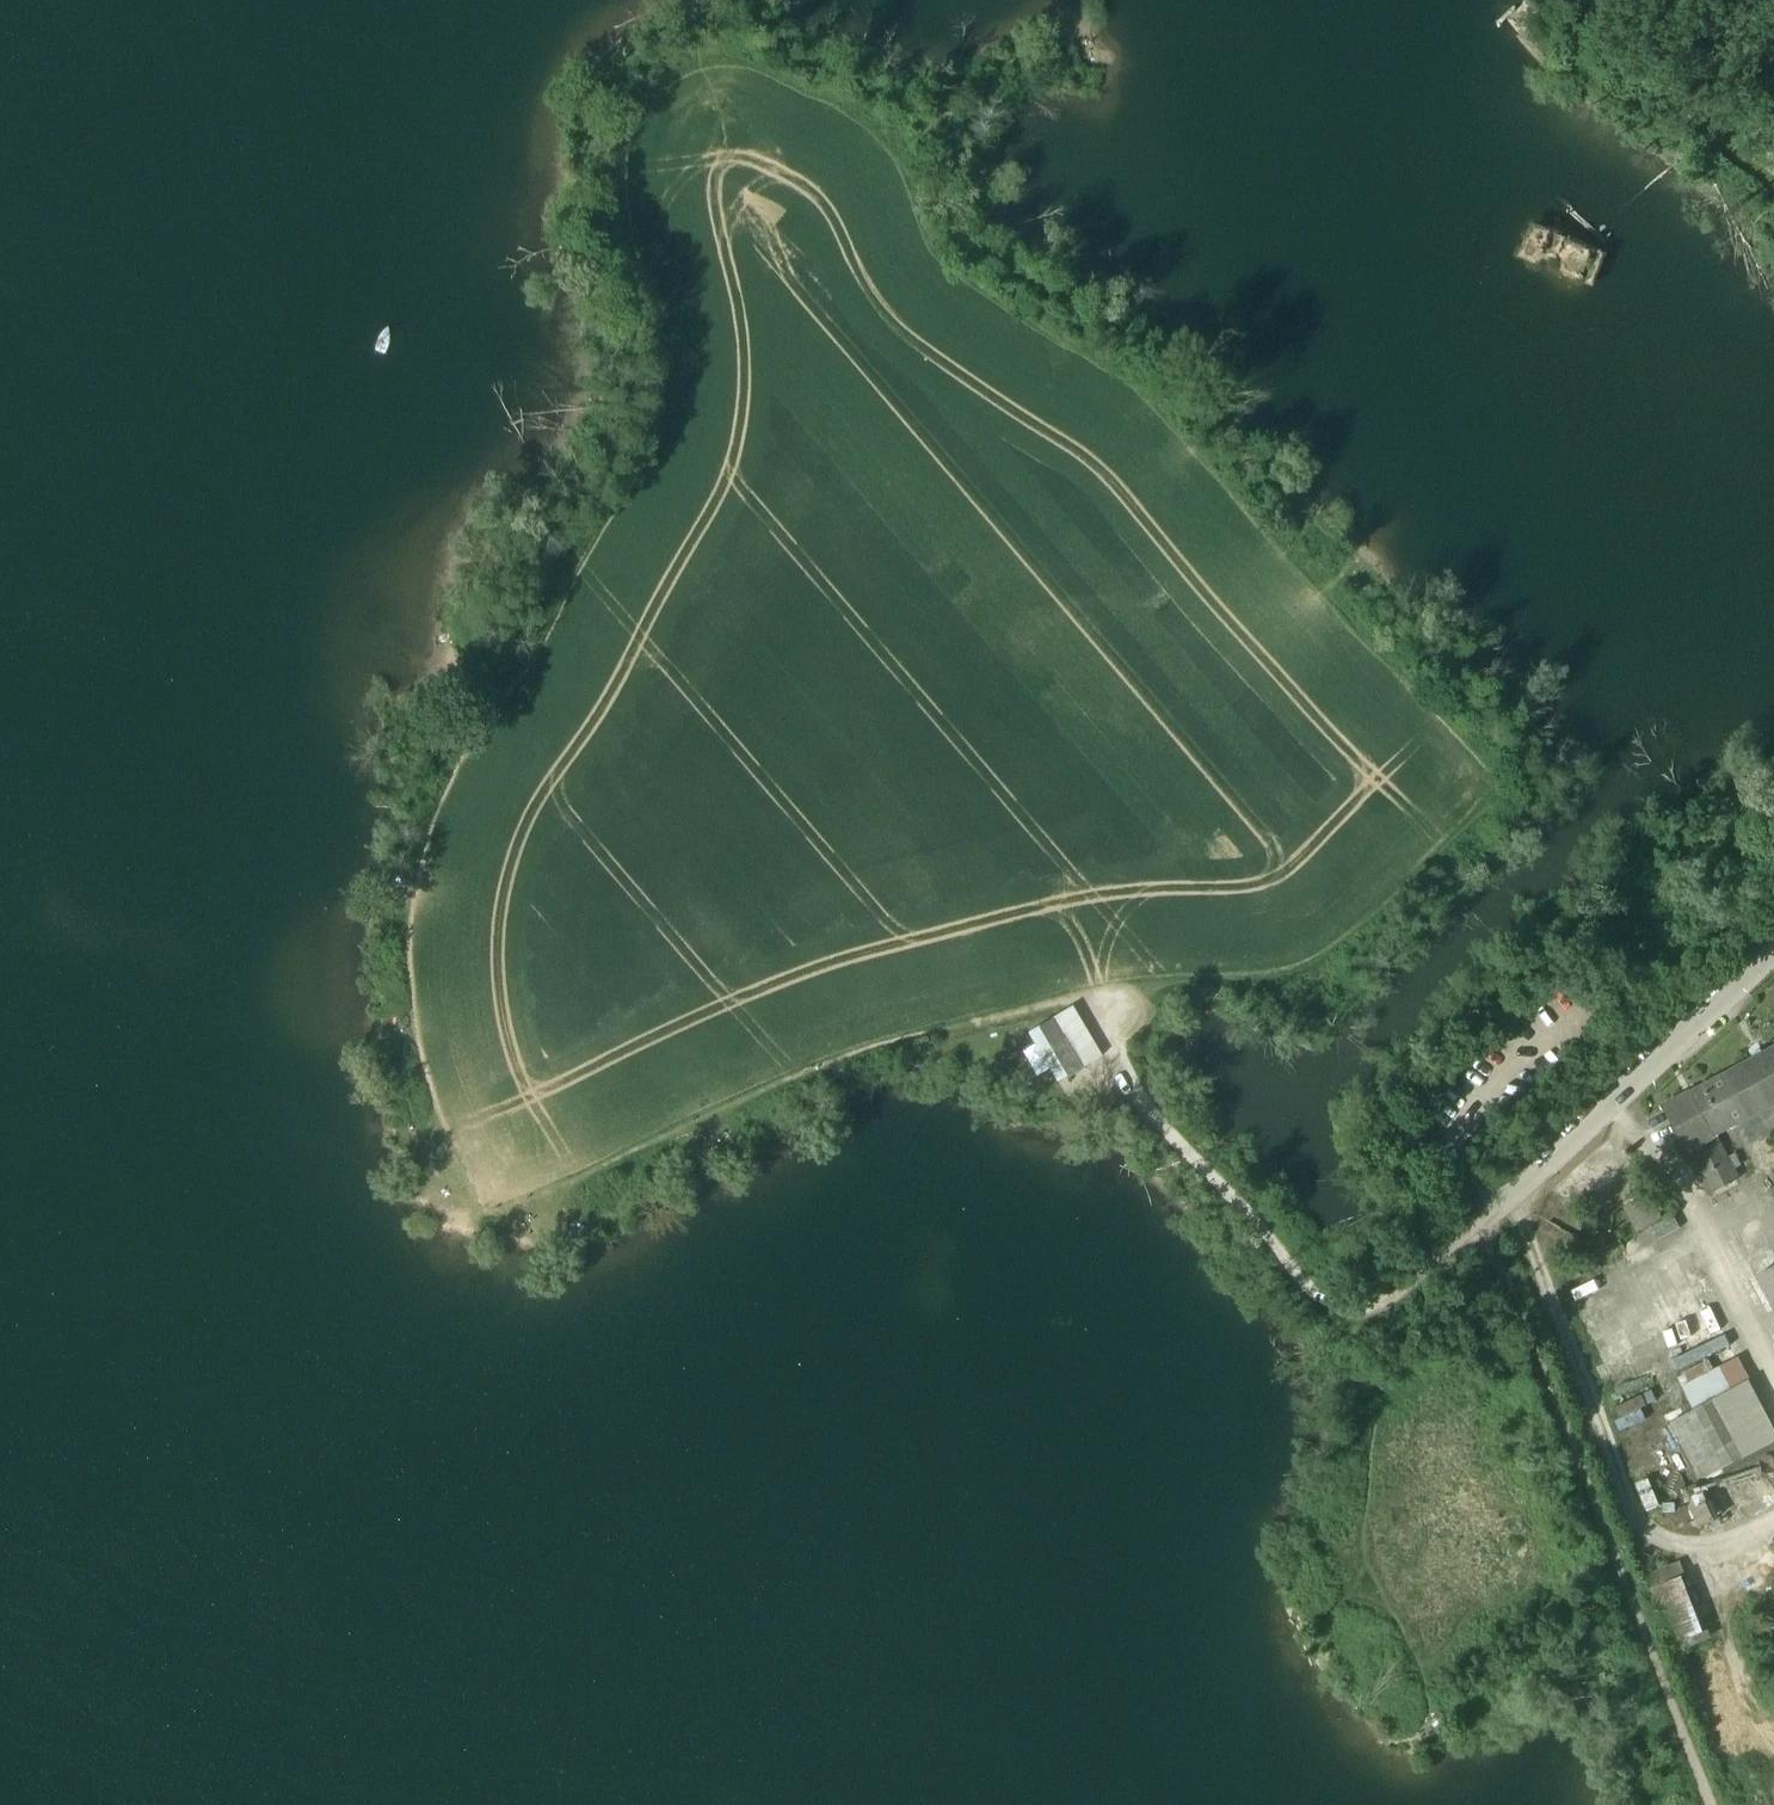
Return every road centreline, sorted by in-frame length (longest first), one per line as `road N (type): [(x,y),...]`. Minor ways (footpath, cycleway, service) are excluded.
road 1 (track): [(1492,1222),(1717,1804)]
road 2 (track): [(1492,1222),(1373,1345),(1162,1132),(1134,1082),(1113,1016)]
road 3 (track): [(1373,1345),(1380,1407),(1372,1573),(1402,1659),(1451,1721)]

